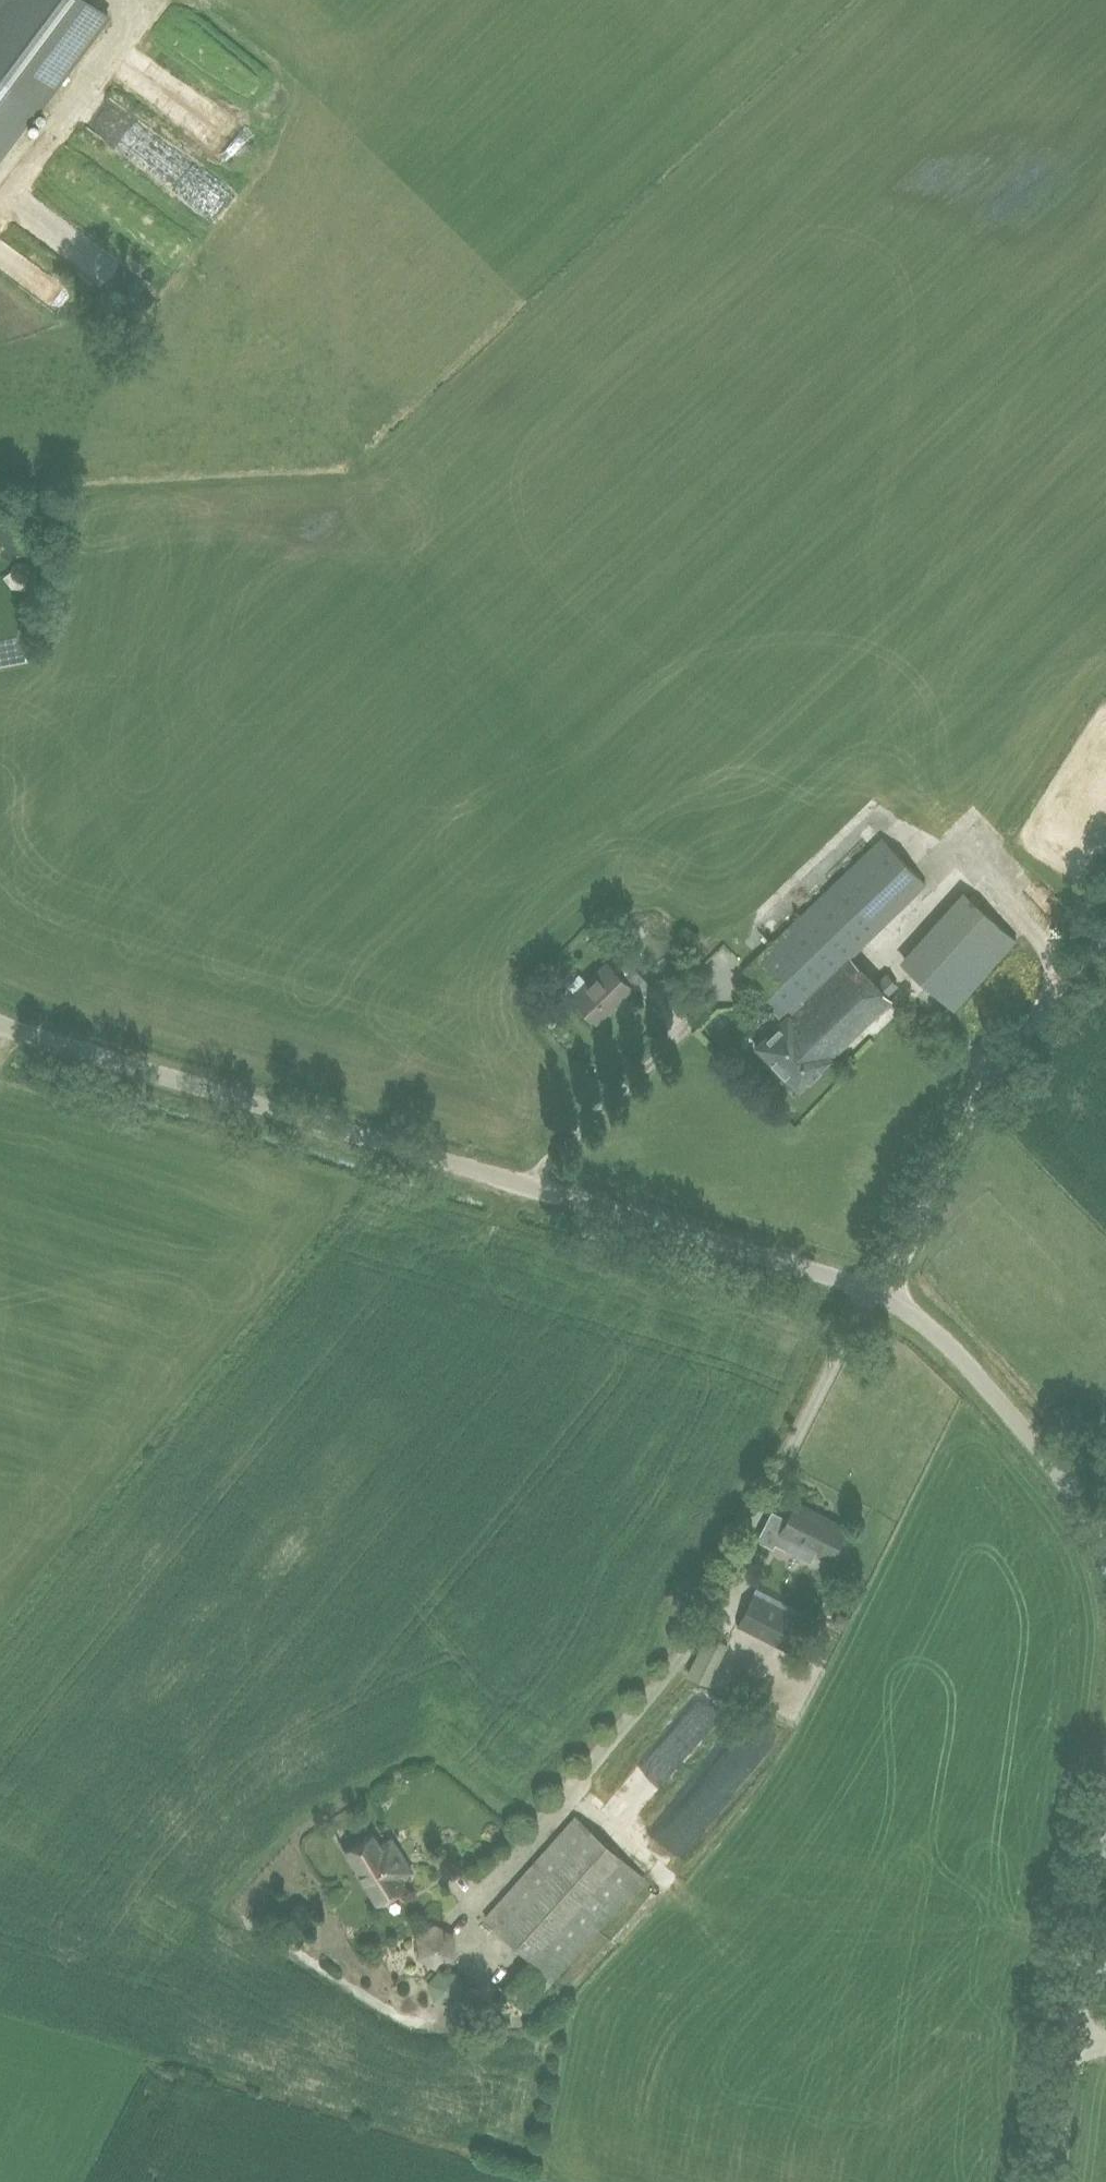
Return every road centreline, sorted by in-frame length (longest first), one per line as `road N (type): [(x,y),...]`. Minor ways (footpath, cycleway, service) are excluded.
road 1 (unclassified): [(1105,1554),(1068,1480),(919,1317),(886,1295),(114,1064),(0,1019)]
road 2 (track): [(886,1295),(994,1100),(1105,942)]
road 3 (unclassified): [(1055,2181),(1105,1805)]

